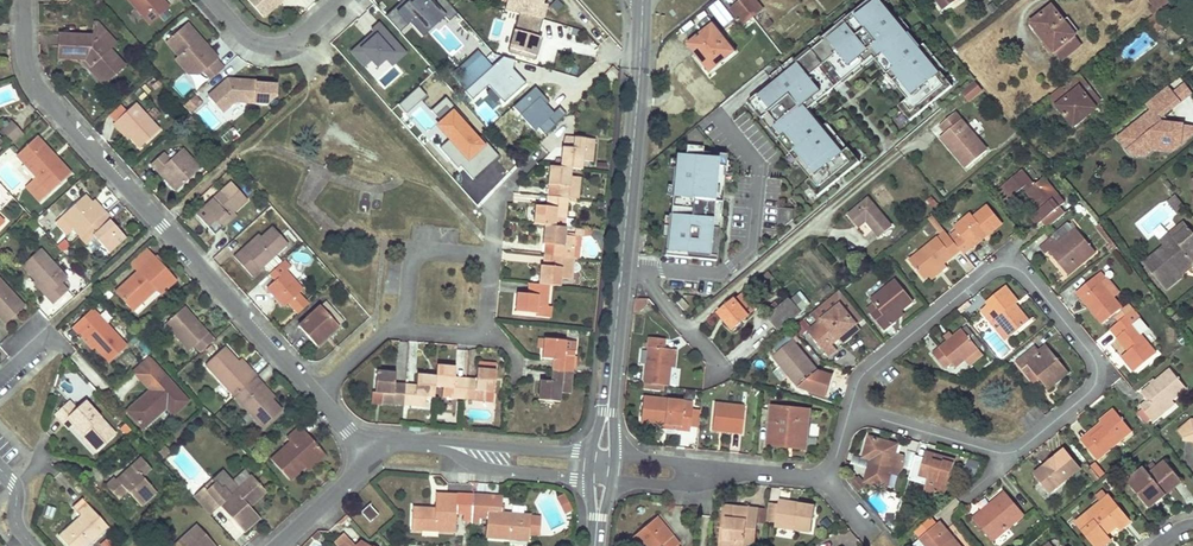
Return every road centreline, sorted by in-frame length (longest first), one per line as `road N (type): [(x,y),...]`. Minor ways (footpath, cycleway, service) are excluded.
road 1 (residential): [(23,0),(27,64),(41,94),(317,395)]
road 2 (residential): [(849,412),(862,376),(989,271),(1014,268),(1092,355),(1097,376),(1087,395),(1004,453)]
road 3 (secondary): [(643,0),(621,269)]
road 4 (residential): [(412,443),(491,470),(588,479)]
road 5 (residential): [(590,454),(412,443)]
road 6 (residential): [(213,0),(247,38),(271,46),(296,40),(340,0)]
road 7 (residential): [(1004,453),(849,412)]
road 8 (residential): [(621,269),(638,270),(649,281),(716,361),(718,377)]
road 9 (residential): [(492,259),(416,256),(405,331)]
road 10 (residential): [(276,545),(353,477),(378,439)]
road 11 (secondary): [(621,269),(608,412)]
road 12 (residential): [(543,150),(498,196),(492,259)]

